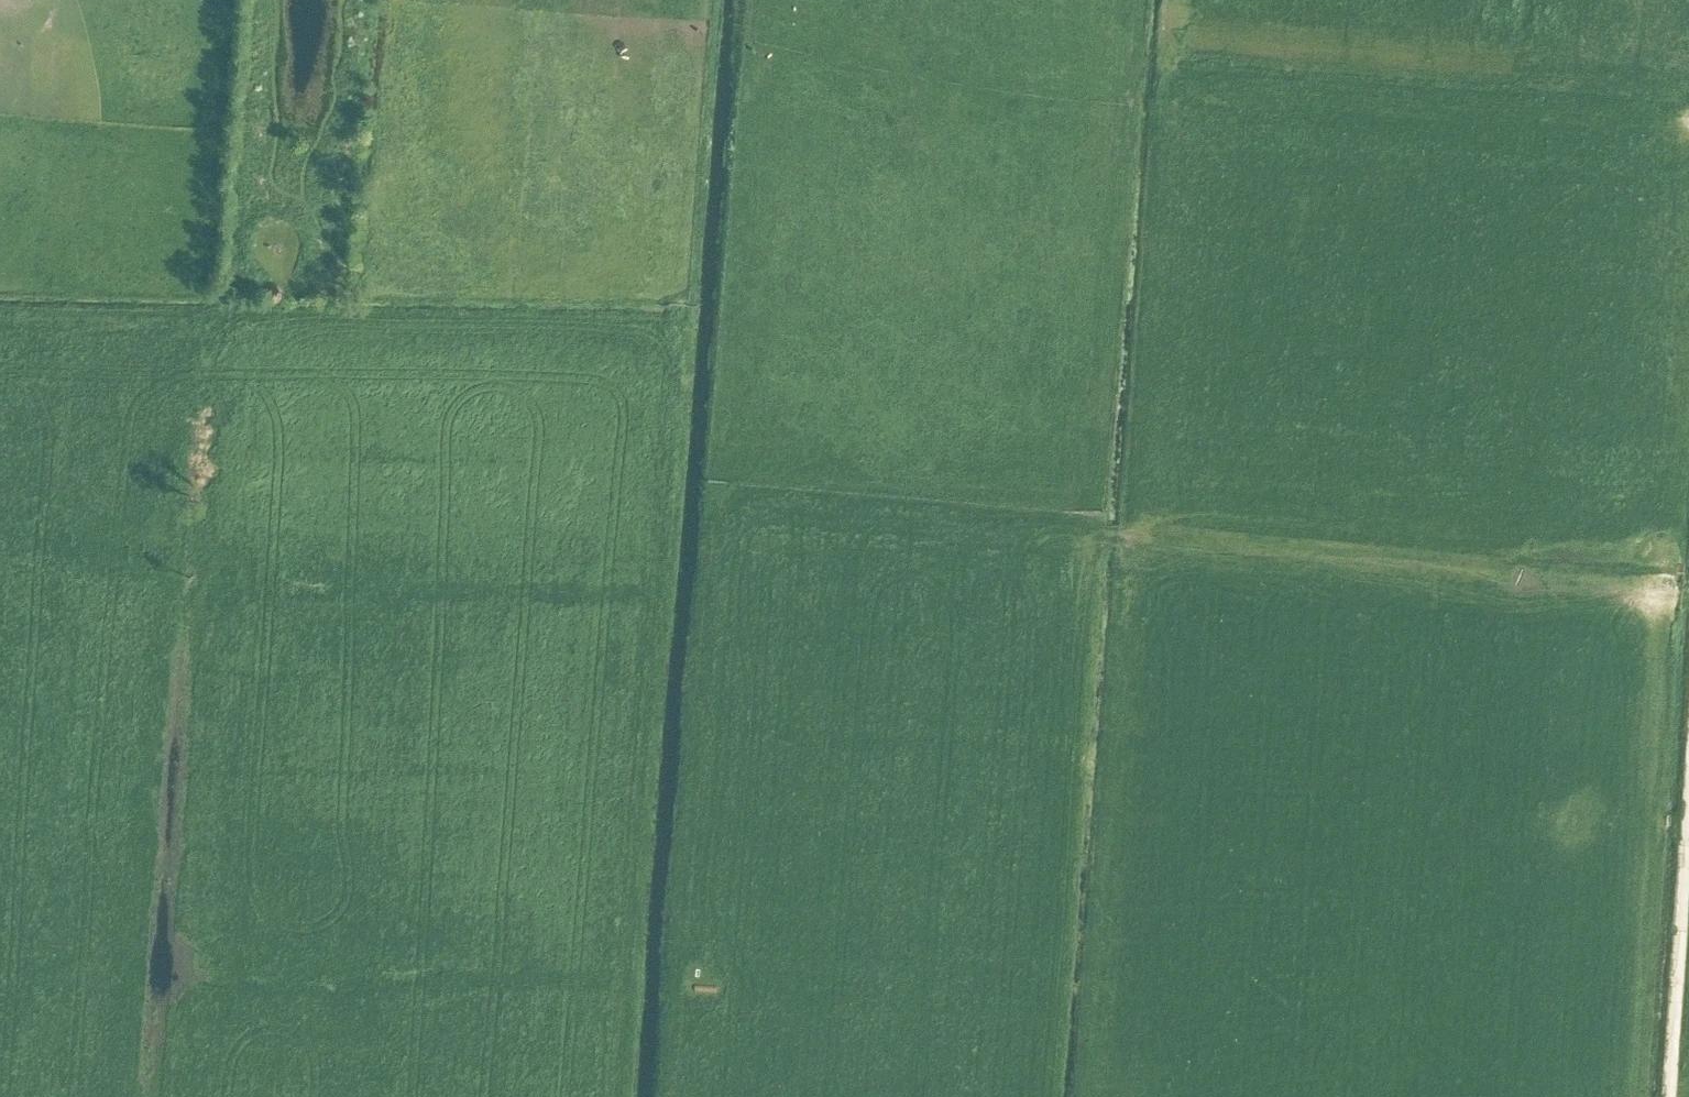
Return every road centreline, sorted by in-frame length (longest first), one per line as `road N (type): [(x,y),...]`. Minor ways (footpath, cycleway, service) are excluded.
road 1 (track): [(1688,807),(1669,1096)]

